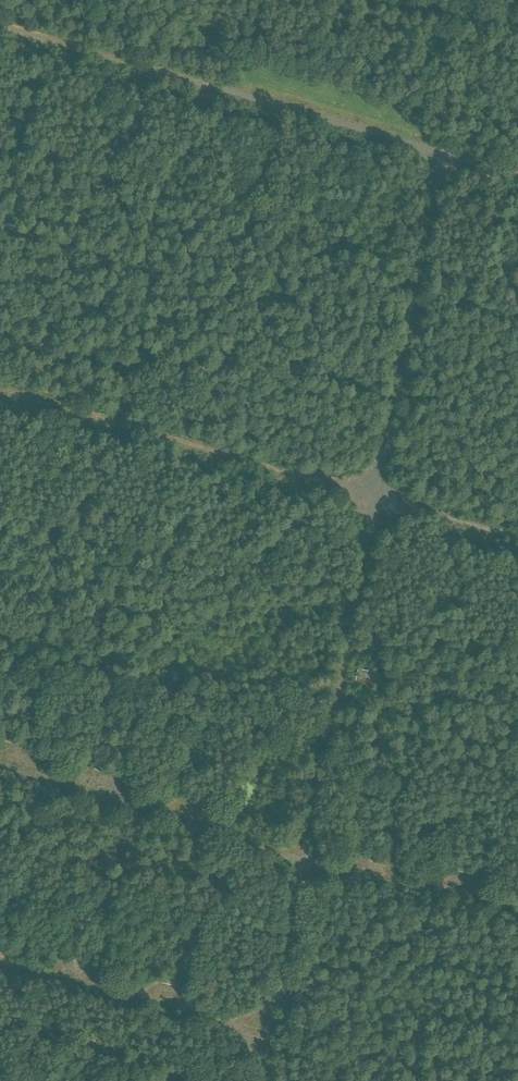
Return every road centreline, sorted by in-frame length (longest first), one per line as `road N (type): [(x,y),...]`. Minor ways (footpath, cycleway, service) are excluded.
road 1 (unclassified): [(439,152),(0,27)]
road 2 (unclassified): [(0,389),(378,498)]
road 3 (unclassified): [(378,498),(298,855)]
road 4 (unclassified): [(439,152),(378,498)]
road 5 (unclassified): [(298,855),(0,764)]
road 6 (unclassified): [(0,974),(260,1039)]
road 7 (unclassified): [(517,904),(298,855)]
road 8 (unclassified): [(298,855),(260,1039)]
road 9 (unclassified): [(378,498),(517,539)]

